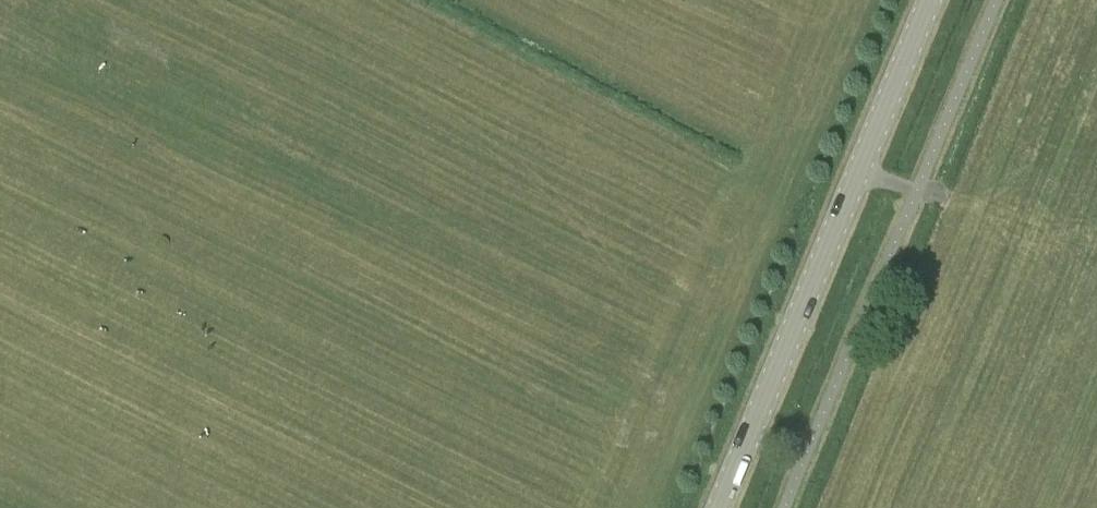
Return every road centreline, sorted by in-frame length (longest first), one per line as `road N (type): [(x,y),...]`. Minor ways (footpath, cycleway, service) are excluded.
road 1 (secondary): [(717,507),(929,0)]

